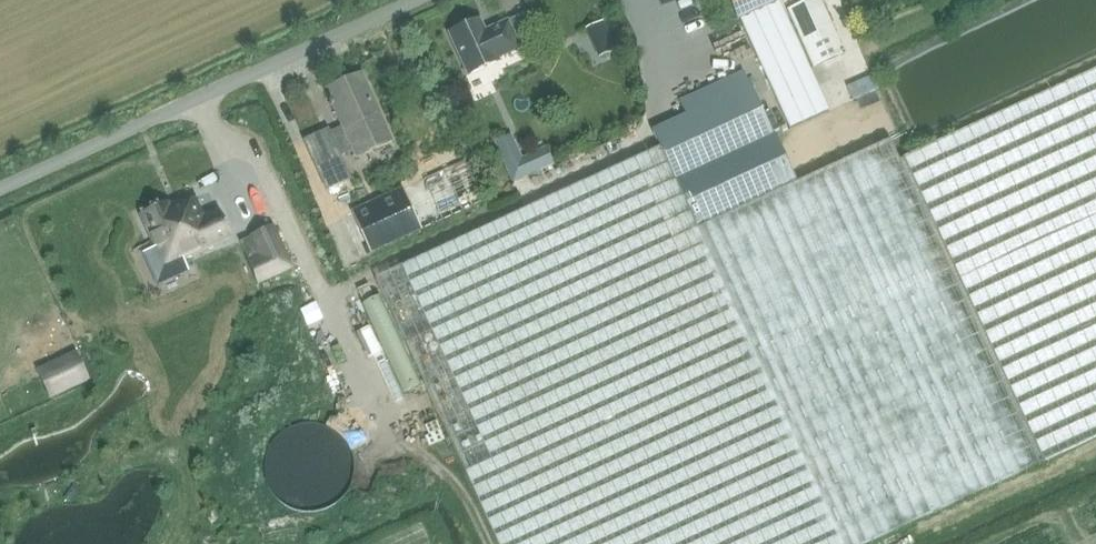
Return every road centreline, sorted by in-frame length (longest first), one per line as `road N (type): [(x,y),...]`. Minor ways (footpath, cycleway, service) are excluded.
road 1 (unclassified): [(0,190),(415,0)]

